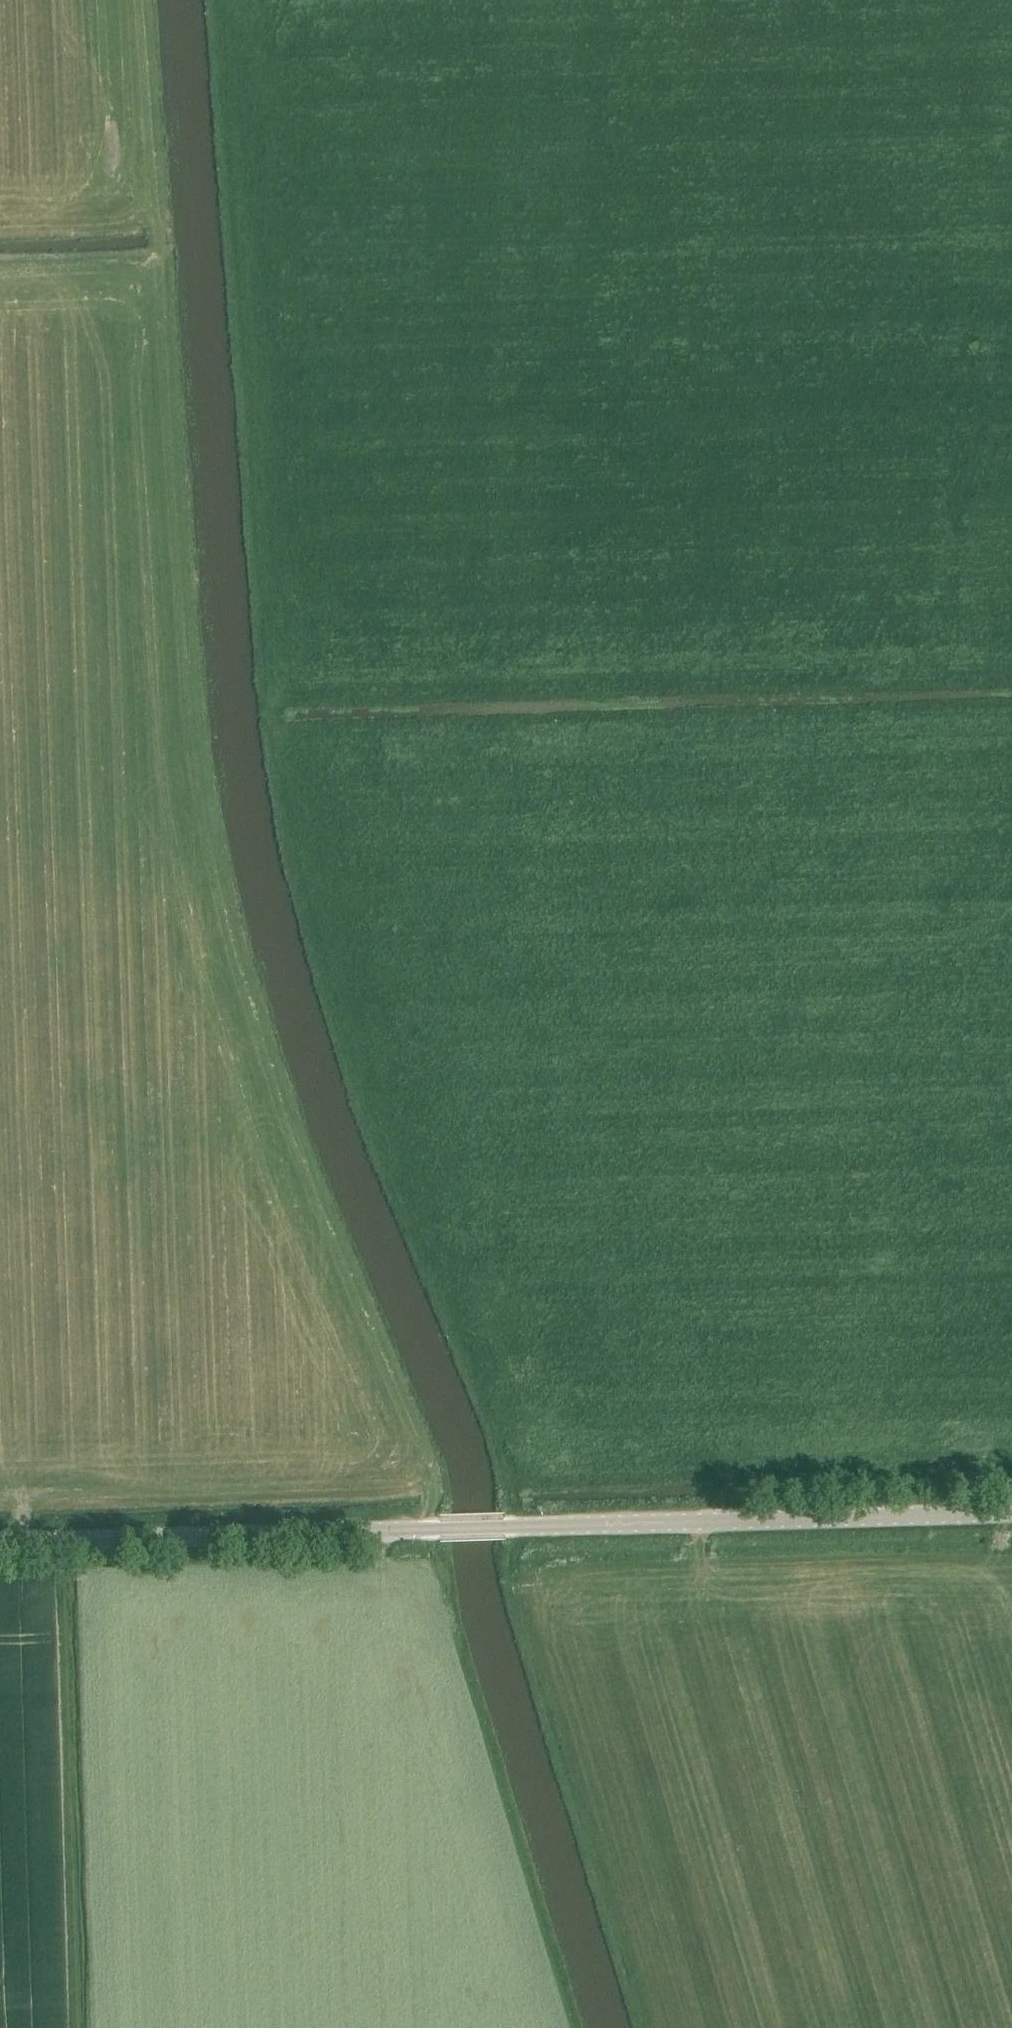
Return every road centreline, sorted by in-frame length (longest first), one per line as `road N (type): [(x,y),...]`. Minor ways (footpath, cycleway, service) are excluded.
road 1 (unclassified): [(438,1533),(1011,1516)]
road 2 (unclassified): [(438,1533),(0,1546)]

